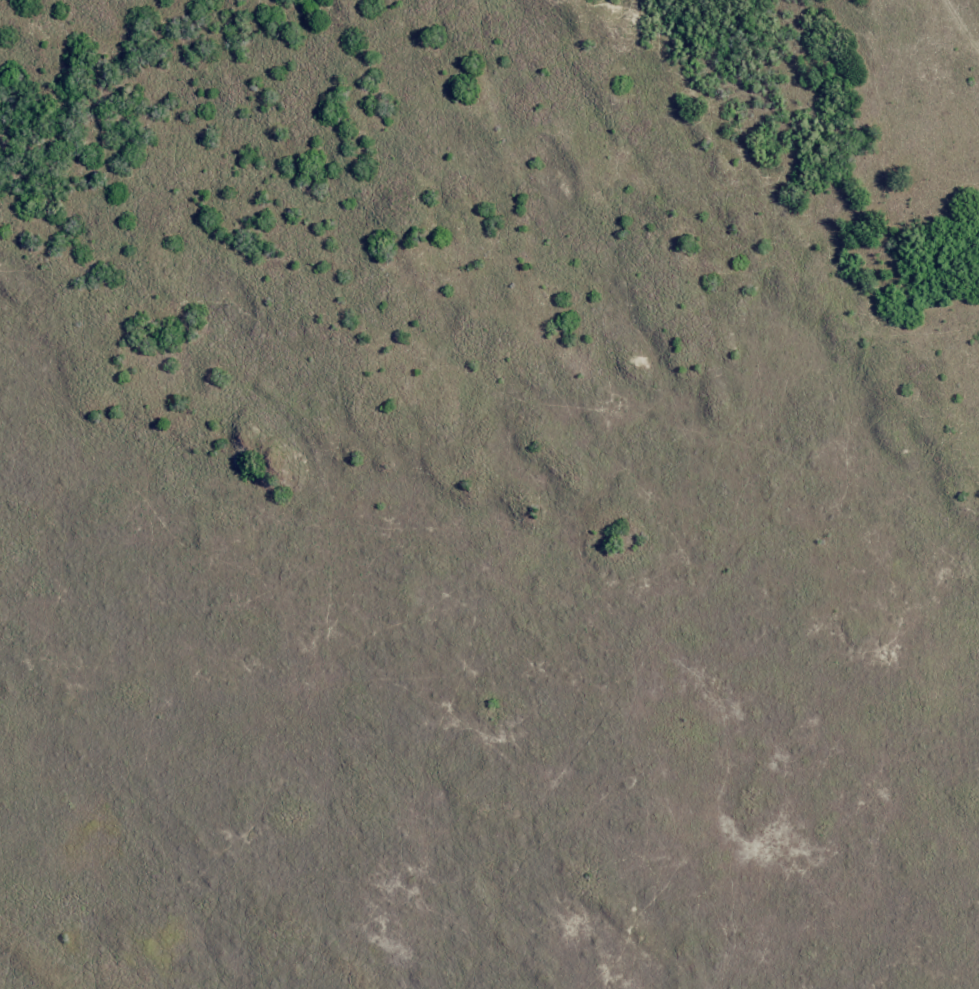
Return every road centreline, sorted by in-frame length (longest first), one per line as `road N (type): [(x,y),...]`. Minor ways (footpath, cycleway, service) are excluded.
road 1 (residential): [(978,94),(851,0)]

